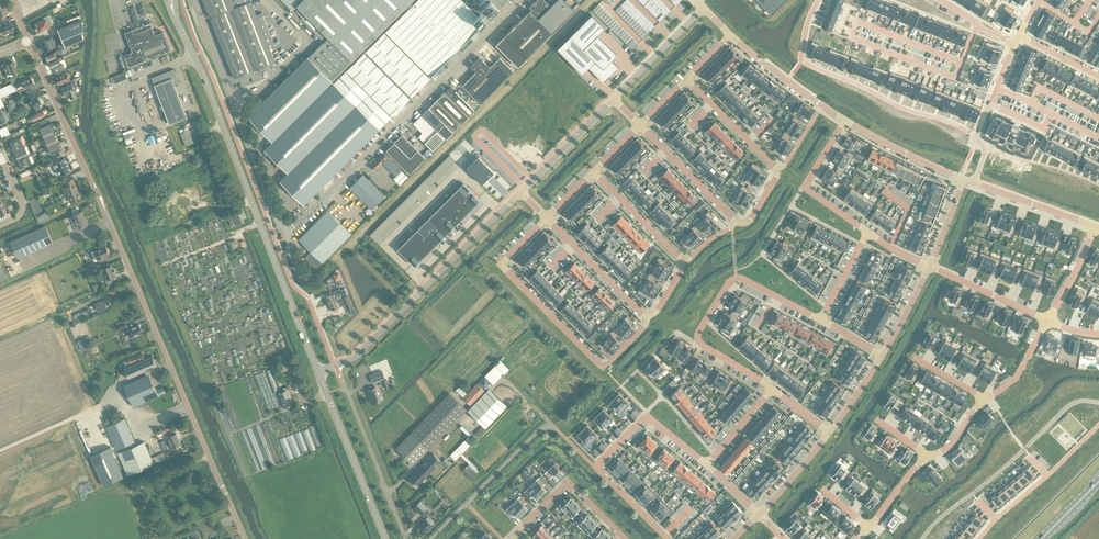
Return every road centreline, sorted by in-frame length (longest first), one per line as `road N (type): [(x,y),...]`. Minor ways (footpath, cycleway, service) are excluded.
road 1 (secondary): [(318,372),(175,18)]
road 2 (unclassified): [(245,538),(97,195)]
road 3 (unclassified): [(284,233),(523,0)]
road 4 (tertiary): [(335,366),(358,354),(520,193)]
road 5 (residential): [(546,218),(504,265),(603,366)]
road 6 (residential): [(406,538),(335,366)]
road 7 (secondary): [(385,538),(318,372)]
road 8 (residential): [(97,195),(29,41)]
road 9 (residential): [(979,538),(1098,425)]
road 10 (residential): [(736,278),(698,331),(699,344),(772,388)]
road 11 (residential): [(513,538),(568,484),(626,538)]
road 12 (residential): [(844,120),(805,187),(866,232)]
road 13 (unclassified): [(232,103),(258,91),(302,50),(301,35),(267,0)]
road 14 (residential): [(708,464),(645,418),(595,468)]
road 15 (residential): [(647,317),(546,218)]
road 16 (unclassified): [(284,233),(232,103)]
road 17 (residential): [(963,179),(1094,226)]
road 18 (residential): [(738,222),(640,125)]
road 19 (tertiary): [(520,193),(614,98)]
road 20 (tertiary): [(844,120),(963,179)]
road 21 (residential): [(929,266),(1047,320)]
road 22 (residential): [(687,79),(778,170)]
road 23 (tertiary): [(614,98),(703,8)]
road 24 (residential): [(594,172),(683,262)]
road 25 (track): [(113,399),(0,450)]

